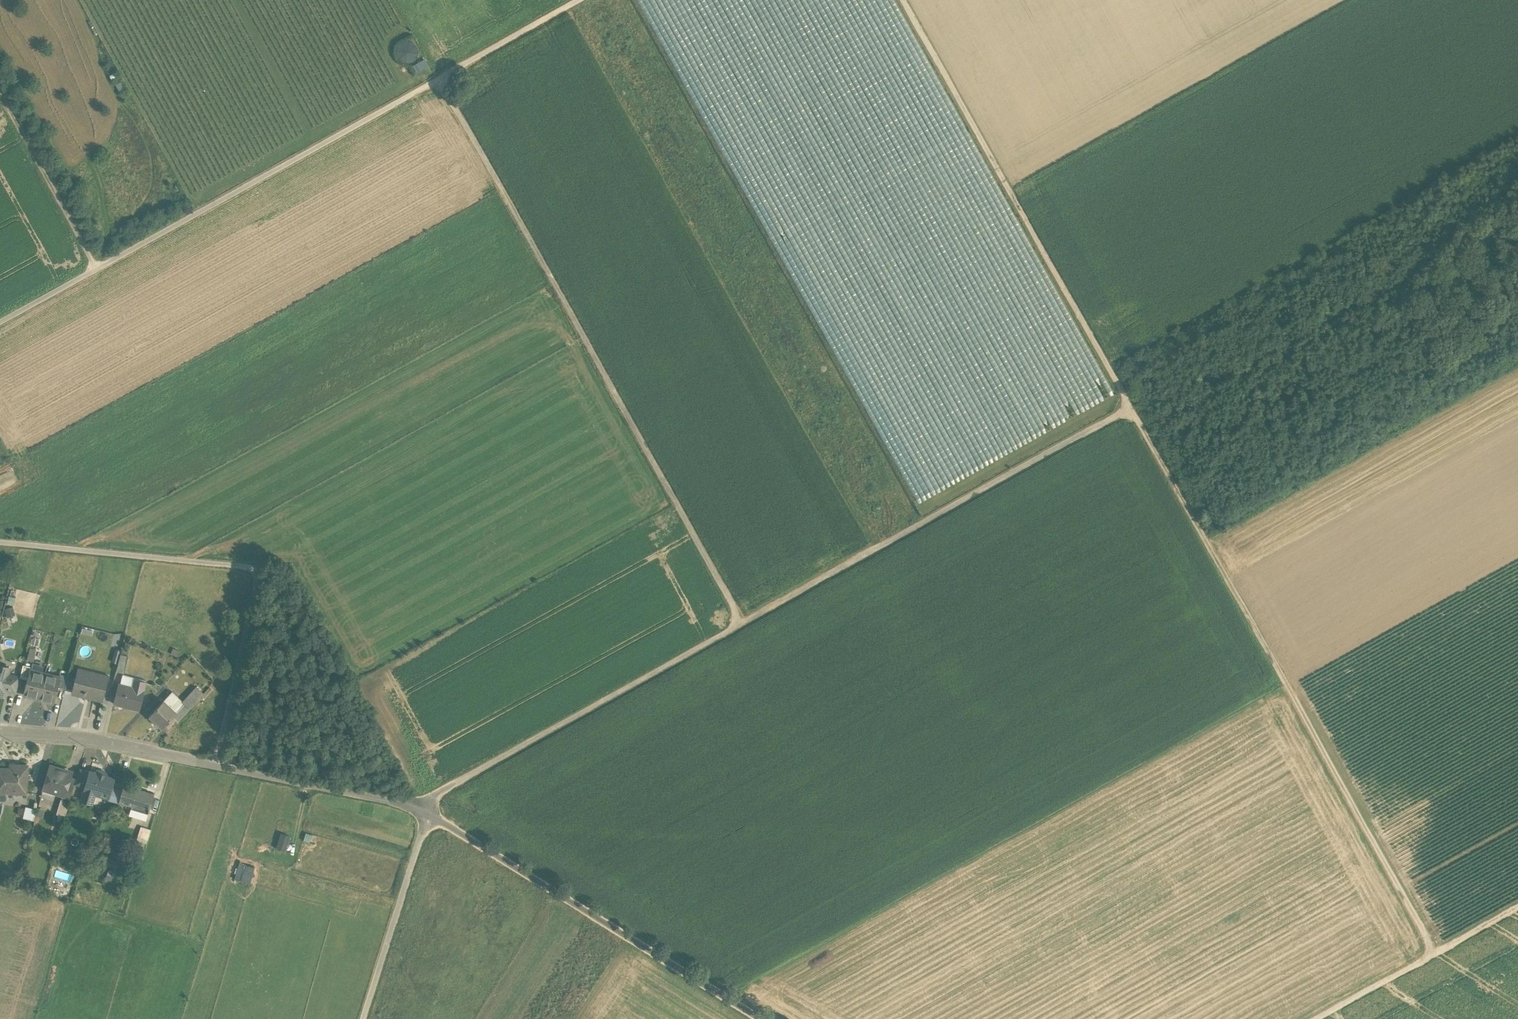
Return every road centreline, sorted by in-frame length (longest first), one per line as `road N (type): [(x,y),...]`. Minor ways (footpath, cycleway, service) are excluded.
road 1 (track): [(755,1018),(428,816),(217,767),(253,573),(0,549)]
road 2 (track): [(0,329),(586,0)]
road 3 (track): [(1435,958),(1131,412)]
road 4 (track): [(438,83),(744,627)]
road 5 (track): [(365,1018),(430,800),(744,627)]
road 6 (track): [(1131,412),(903,0)]
road 7 (track): [(744,627),(1131,412)]
road 8 (track): [(1324,1018),(1517,911)]
road 9 (residential): [(0,736),(217,767)]
road 10 (track): [(0,97),(98,274)]

